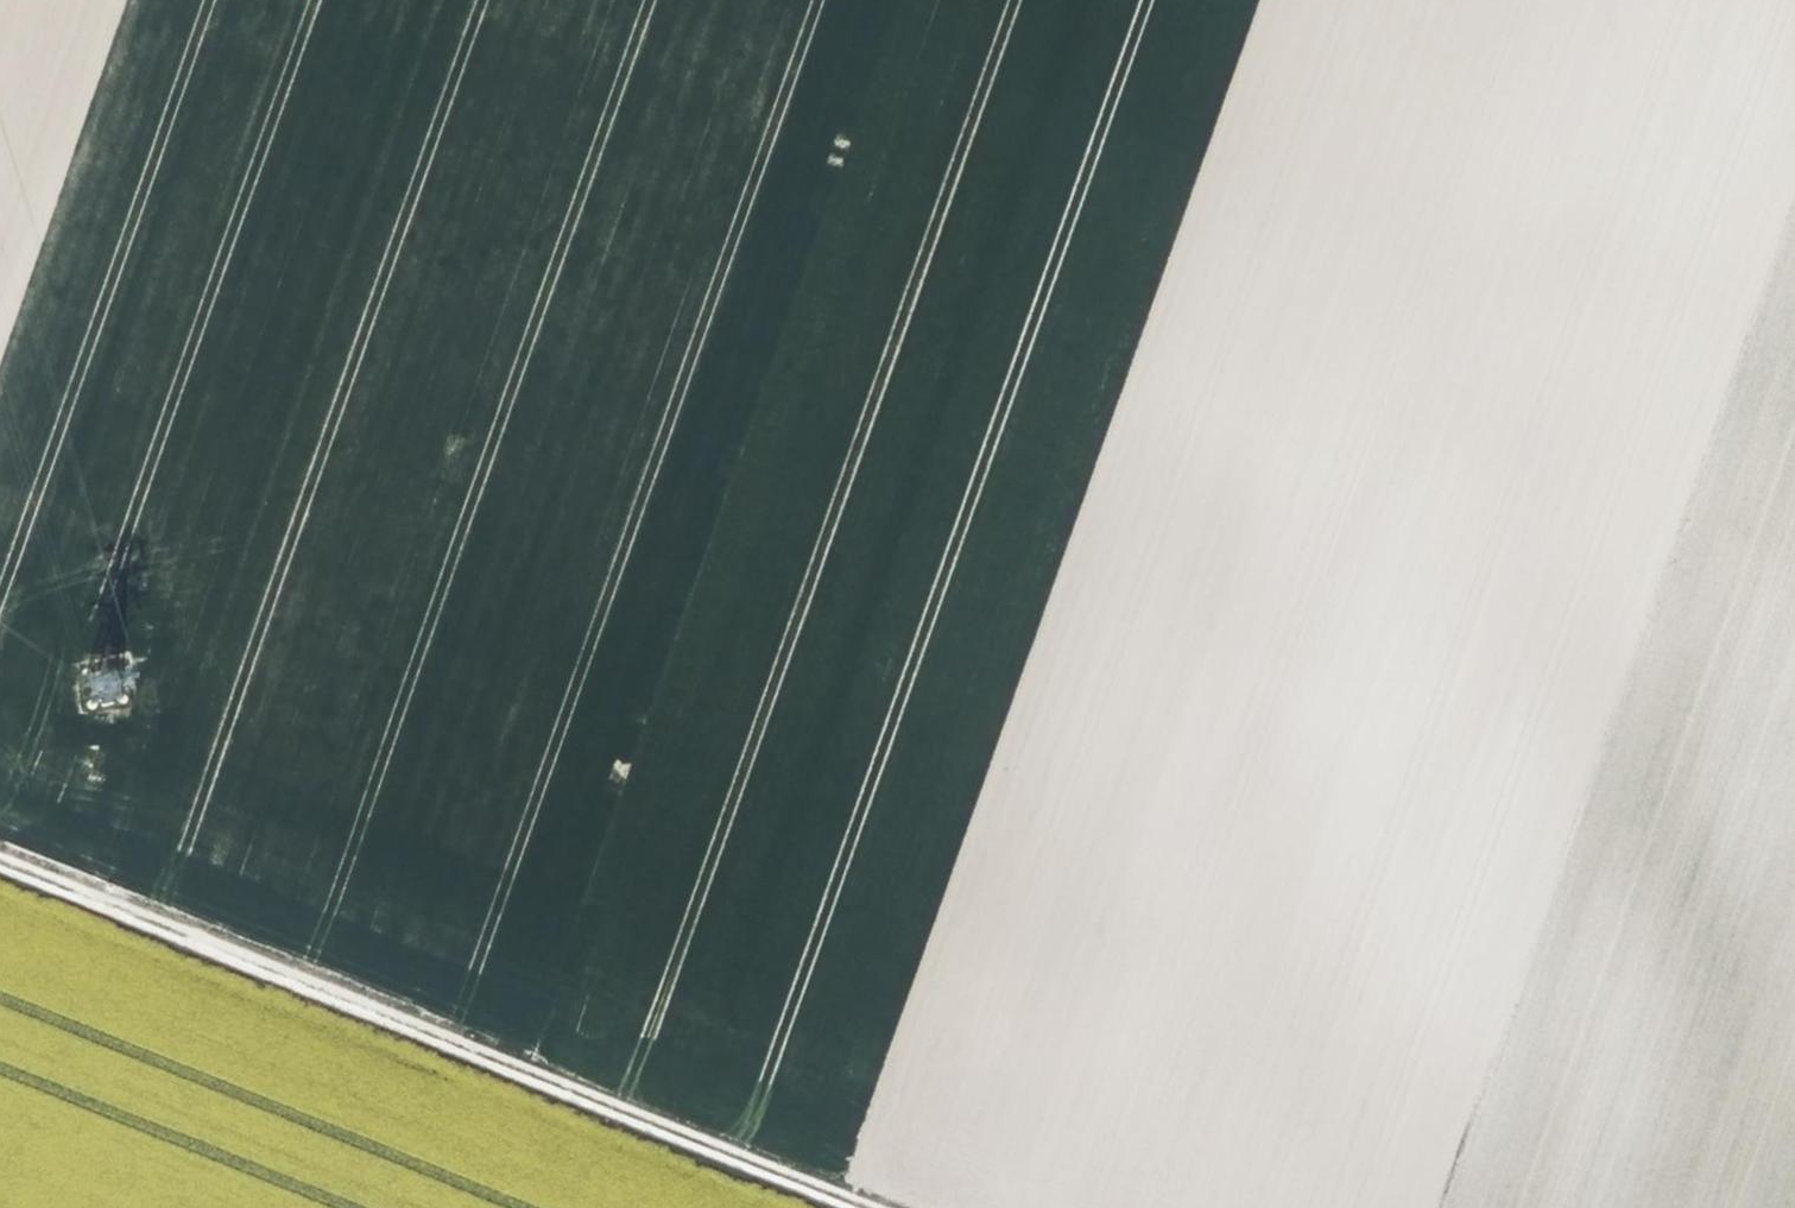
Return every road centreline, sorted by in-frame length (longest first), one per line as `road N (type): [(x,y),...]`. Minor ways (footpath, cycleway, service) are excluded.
road 1 (track): [(857,1207),(0,868)]

